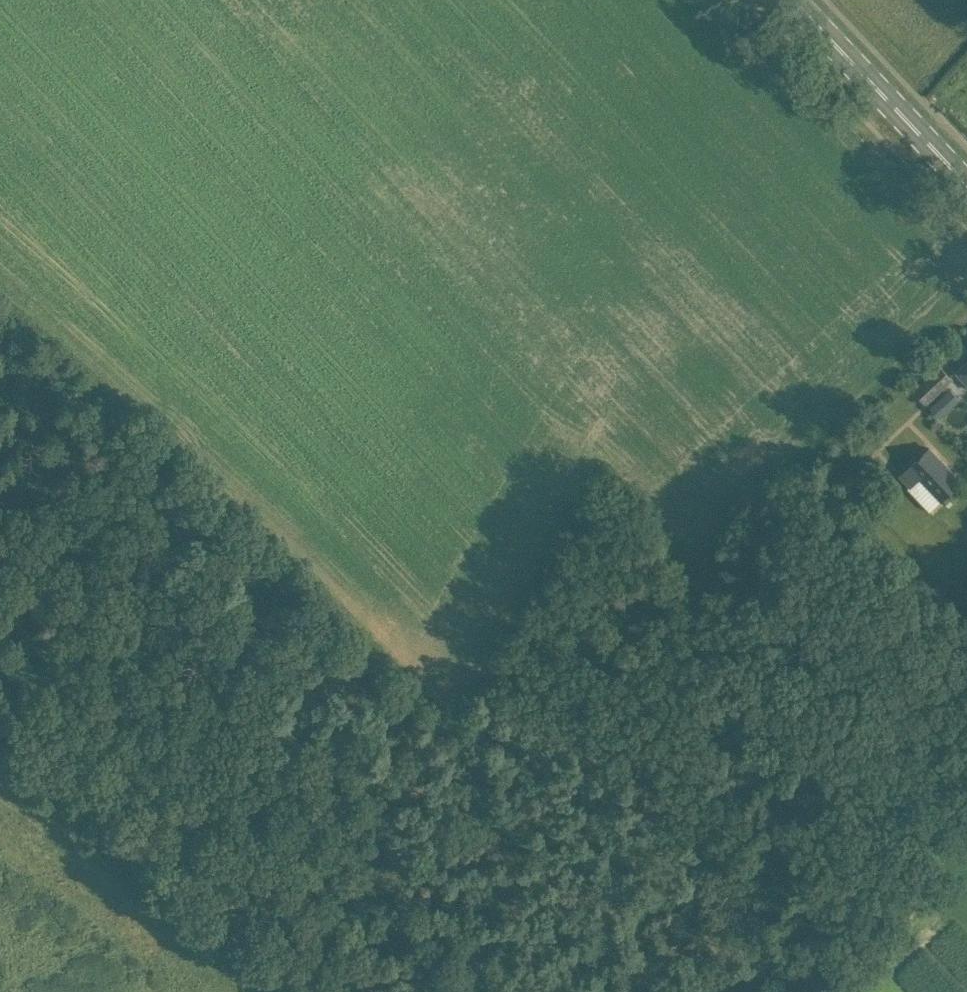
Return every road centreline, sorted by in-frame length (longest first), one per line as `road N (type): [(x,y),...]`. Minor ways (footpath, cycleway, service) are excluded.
road 1 (primary): [(966,179),(797,0)]

